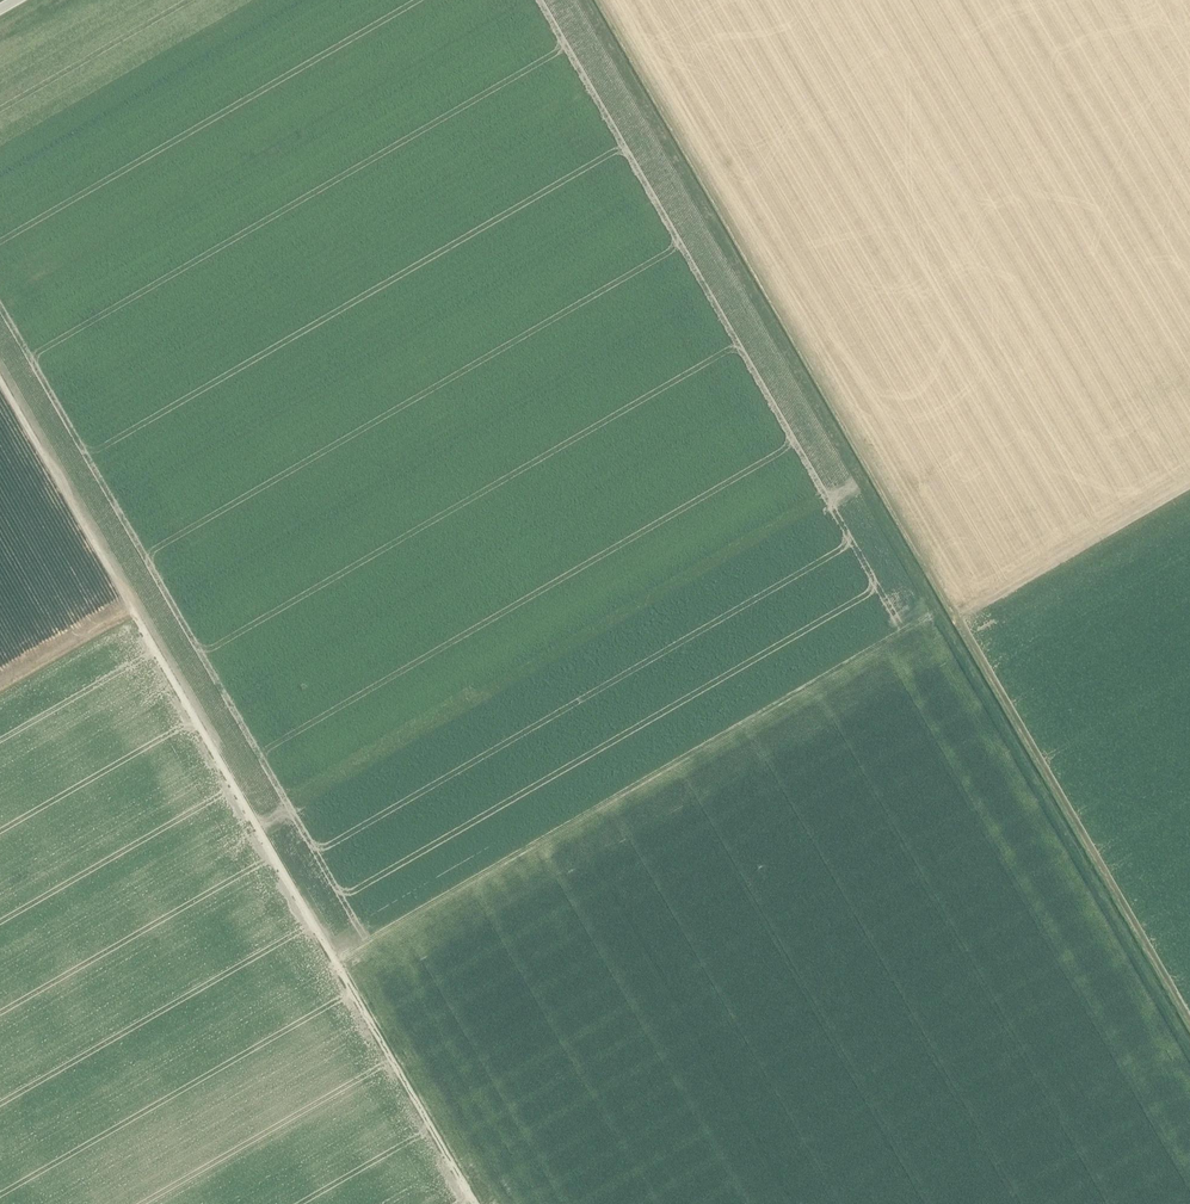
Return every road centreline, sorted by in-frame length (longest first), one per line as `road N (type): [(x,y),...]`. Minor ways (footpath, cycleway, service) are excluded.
road 1 (track): [(462,1203),(0,397)]

